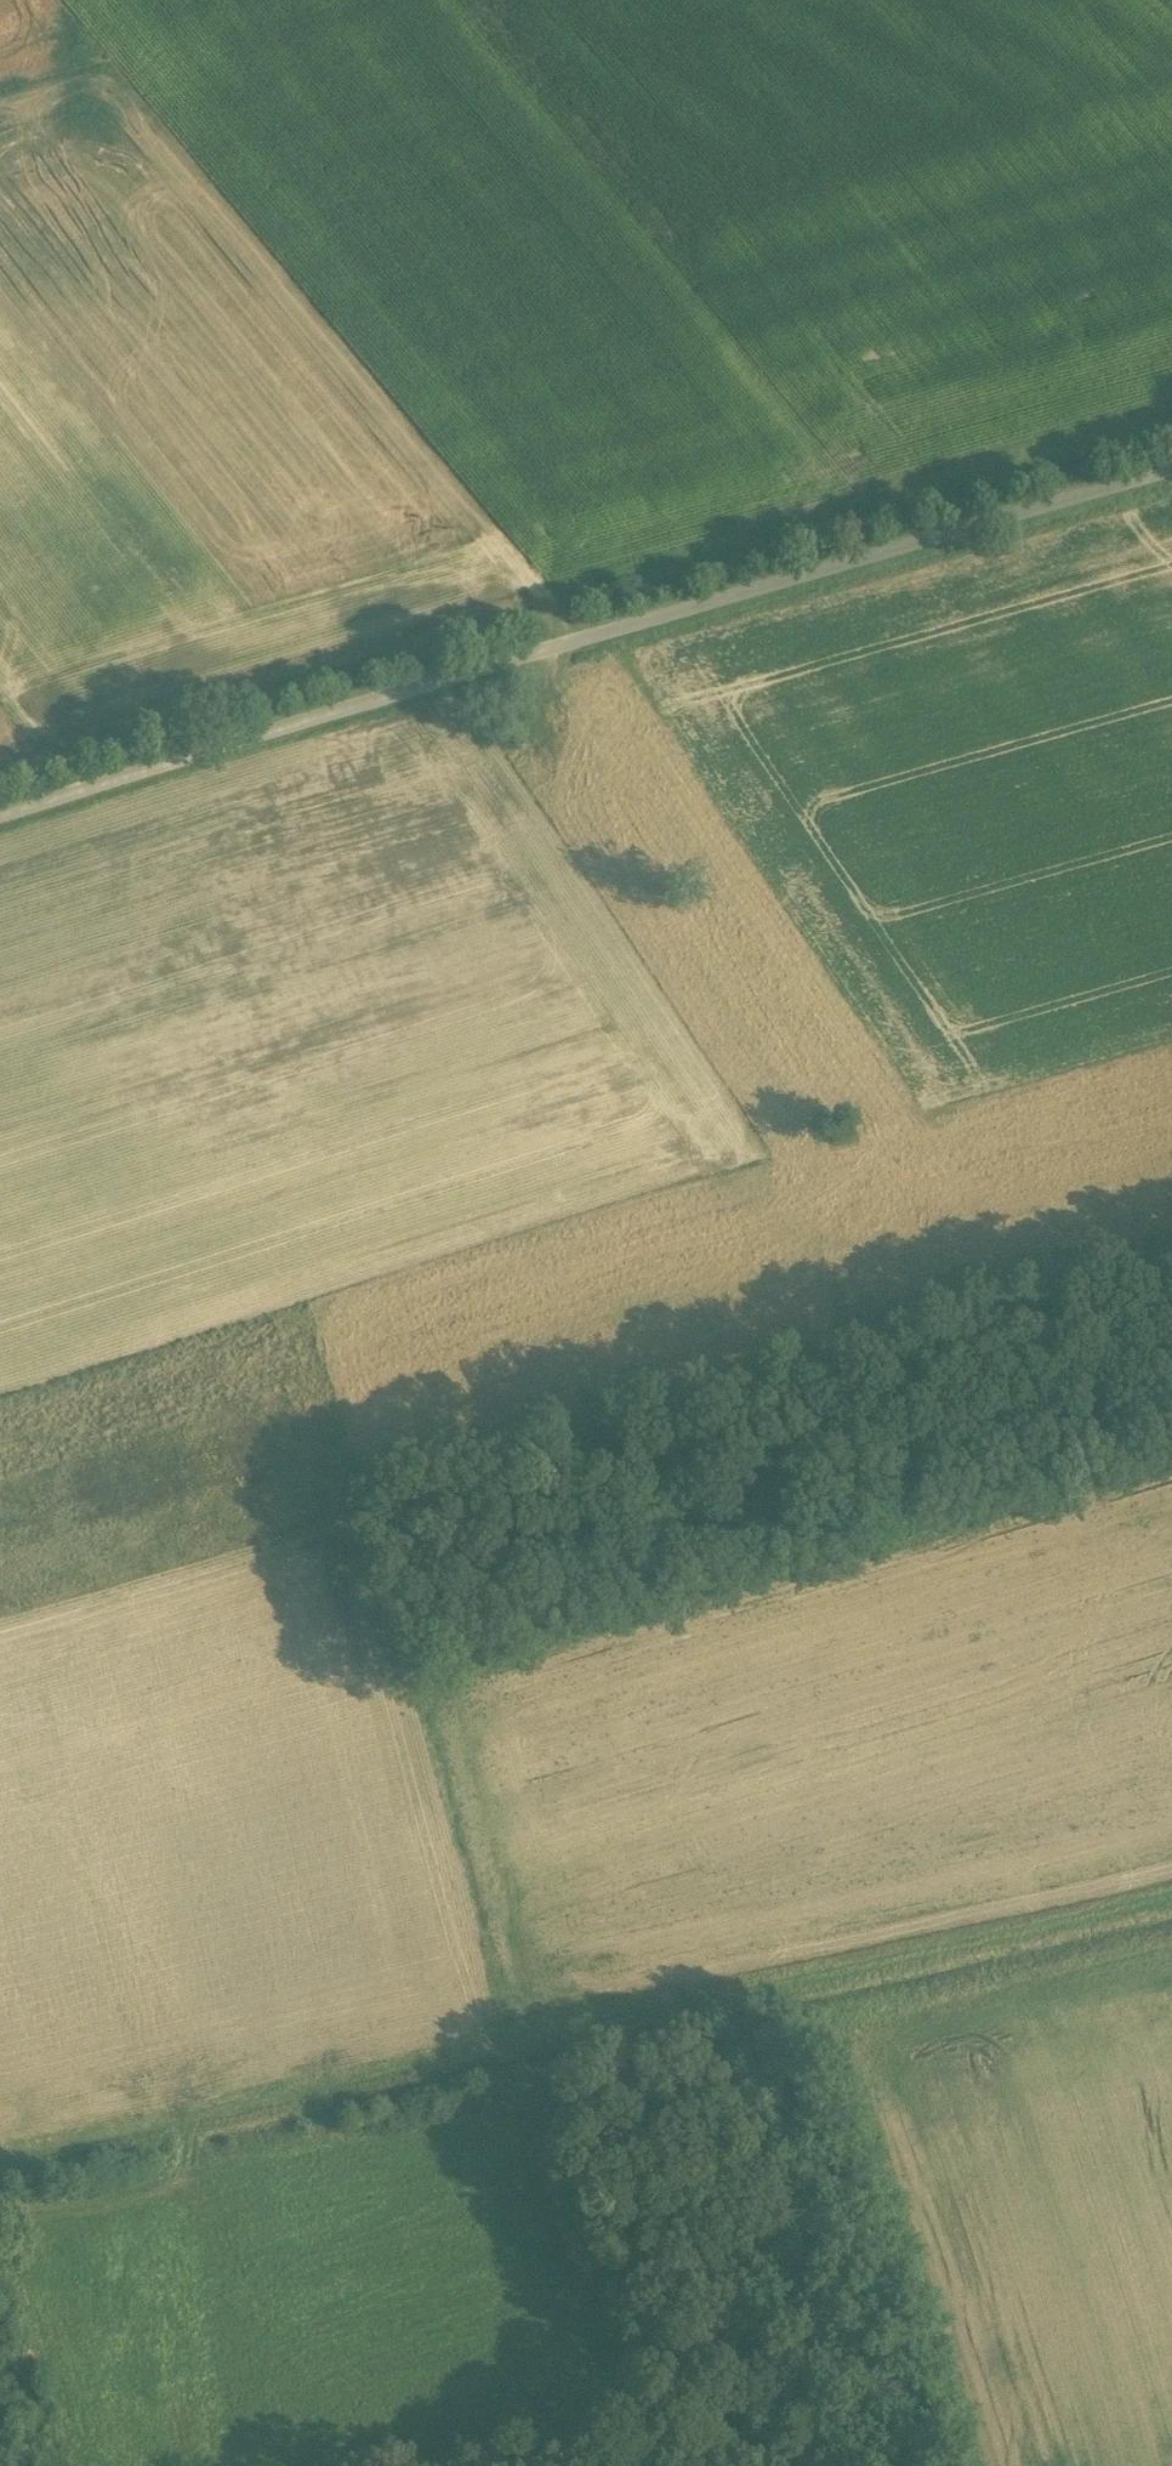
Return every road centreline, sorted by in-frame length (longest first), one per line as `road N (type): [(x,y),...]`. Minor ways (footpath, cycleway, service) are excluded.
road 1 (unclassified): [(1171,474),(0,819)]
road 2 (track): [(0,2219),(529,2101)]

